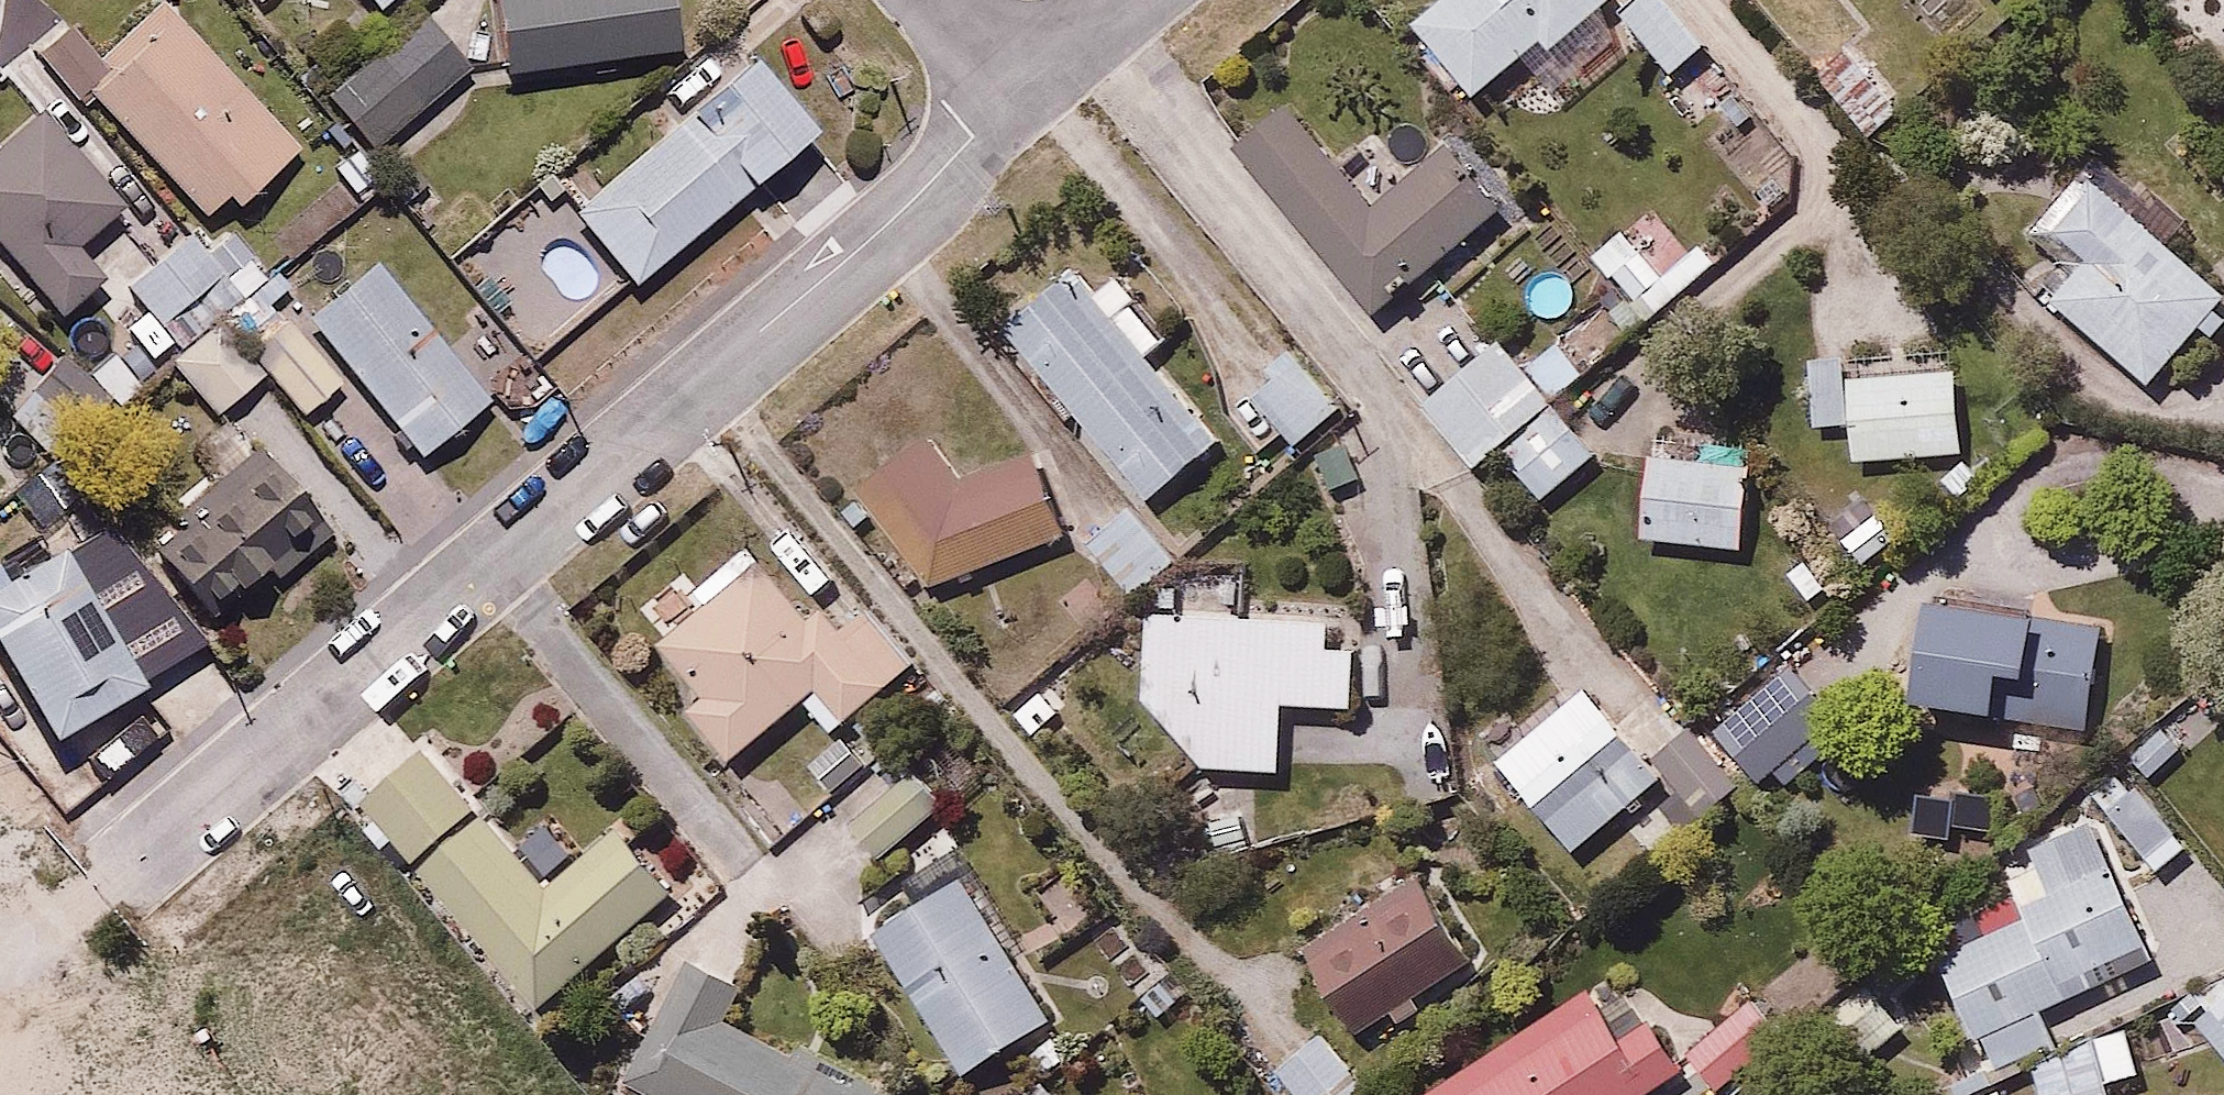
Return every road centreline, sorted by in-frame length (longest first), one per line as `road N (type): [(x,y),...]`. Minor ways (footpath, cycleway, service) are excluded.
road 1 (residential): [(1023,96),(872,242),(110,877)]
road 2 (residential): [(1137,0),(1023,96)]
road 3 (track): [(0,946),(45,927),(110,877)]
road 4 (residential): [(1023,96),(941,0)]

